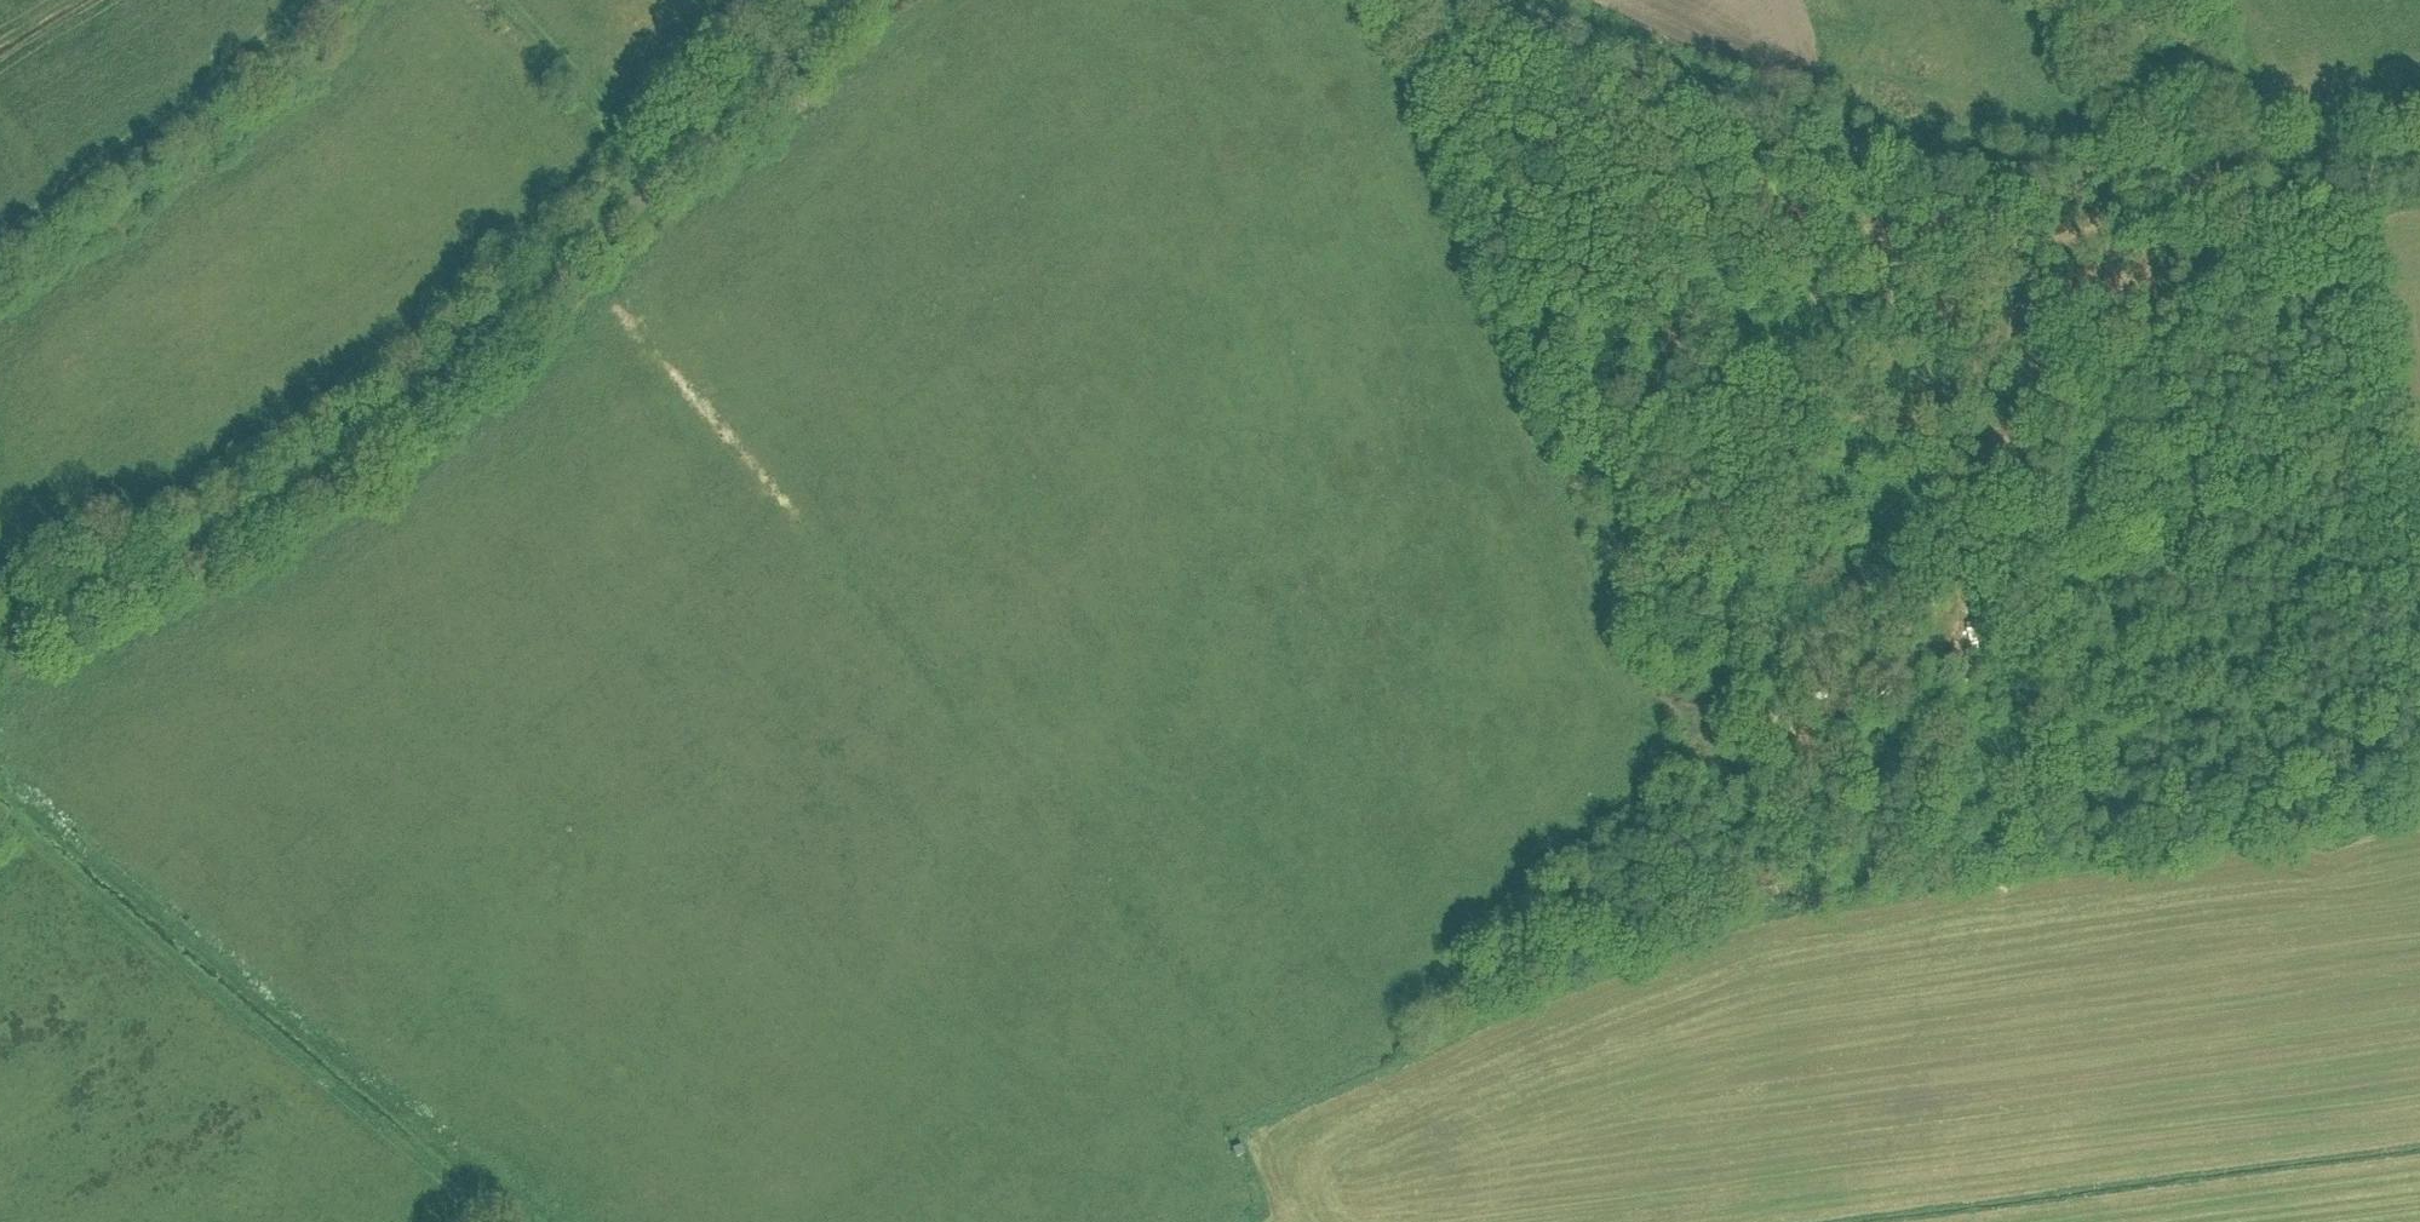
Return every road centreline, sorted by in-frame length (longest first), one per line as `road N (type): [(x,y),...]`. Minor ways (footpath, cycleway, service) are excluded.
road 1 (unclassified): [(0,638),(284,515),(352,468),(468,372),(854,0)]
road 2 (unclassified): [(1494,0),(1857,159),(2121,189),(2419,183)]
road 3 (track): [(2296,185),(2275,229),(2122,295),(1994,573),(1868,705),(1821,779),(1797,856)]

